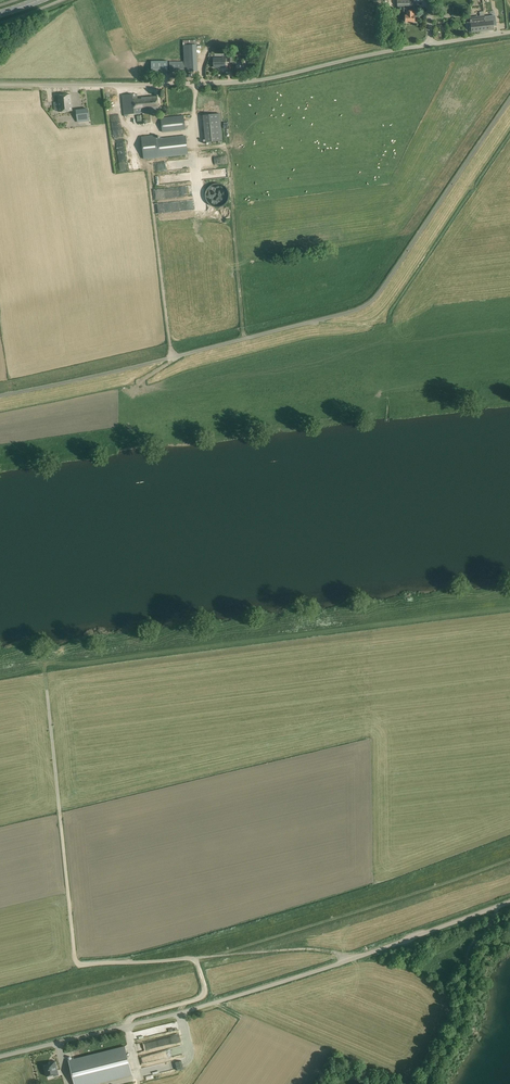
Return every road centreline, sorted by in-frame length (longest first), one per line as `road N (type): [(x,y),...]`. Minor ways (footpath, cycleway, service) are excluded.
road 1 (unclassified): [(0,396),(365,306),(509,101)]
road 2 (unclassified): [(0,1058),(217,1003),(509,902)]
road 3 (track): [(128,1026),(133,1018),(198,1000),(205,984),(192,959),(76,962),(47,692)]
road 4 (unclassified): [(0,85),(241,83),(430,44)]
road 5 (track): [(140,383),(172,359),(148,168)]
road 6 (track): [(228,145),(245,340)]
road 7 (track): [(347,962),(302,950),(192,959)]

